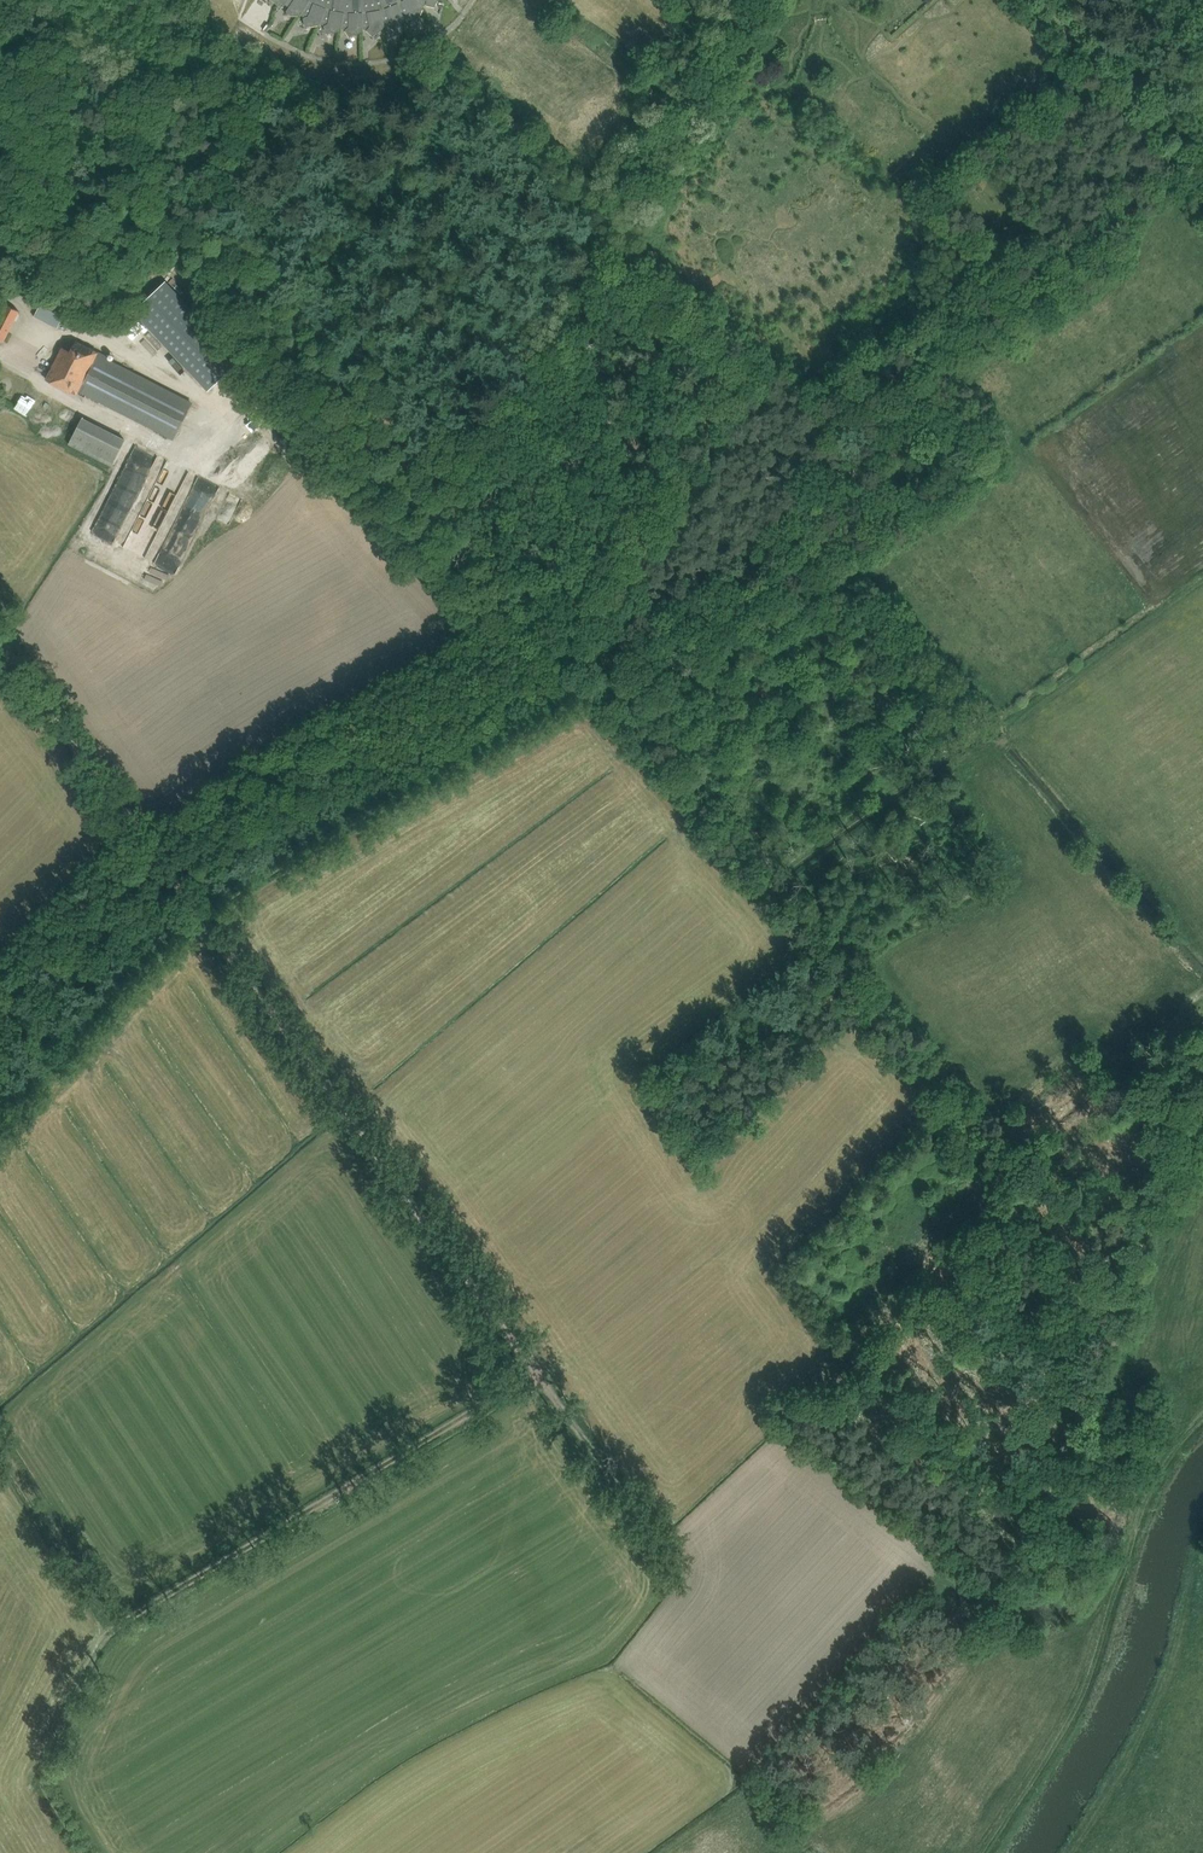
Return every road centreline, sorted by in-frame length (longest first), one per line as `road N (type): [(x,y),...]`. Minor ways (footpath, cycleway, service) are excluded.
road 1 (track): [(1202,1415),(1142,1489),(1102,1661),(982,1852)]
road 2 (unclassified): [(1202,188),(1047,0)]

